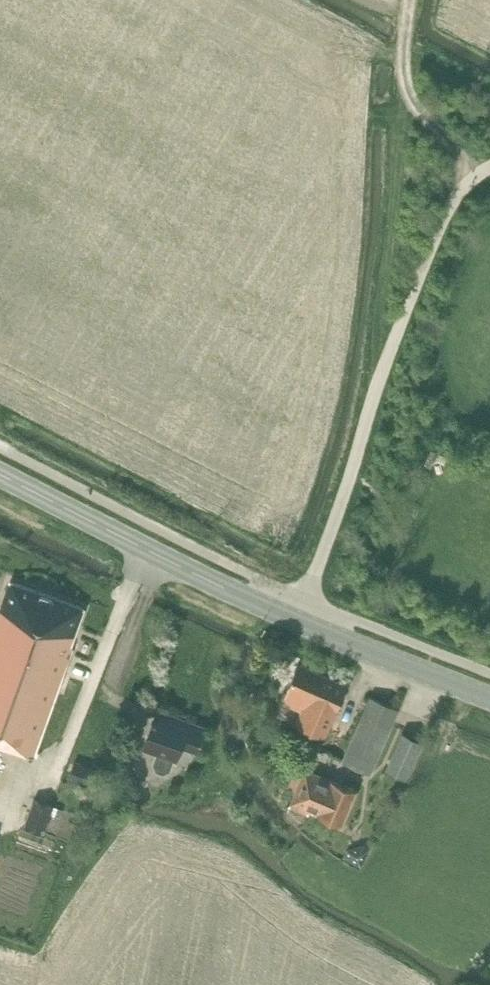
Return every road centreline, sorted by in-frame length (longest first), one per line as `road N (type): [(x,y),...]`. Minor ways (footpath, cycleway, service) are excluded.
road 1 (unclassified): [(489,166),(458,192),(436,231),(296,618)]
road 2 (secondary): [(0,473),(296,618)]
road 3 (secondary): [(296,618),(489,696)]
road 4 (track): [(469,180),(468,153),(429,119),(408,81),(411,0)]

